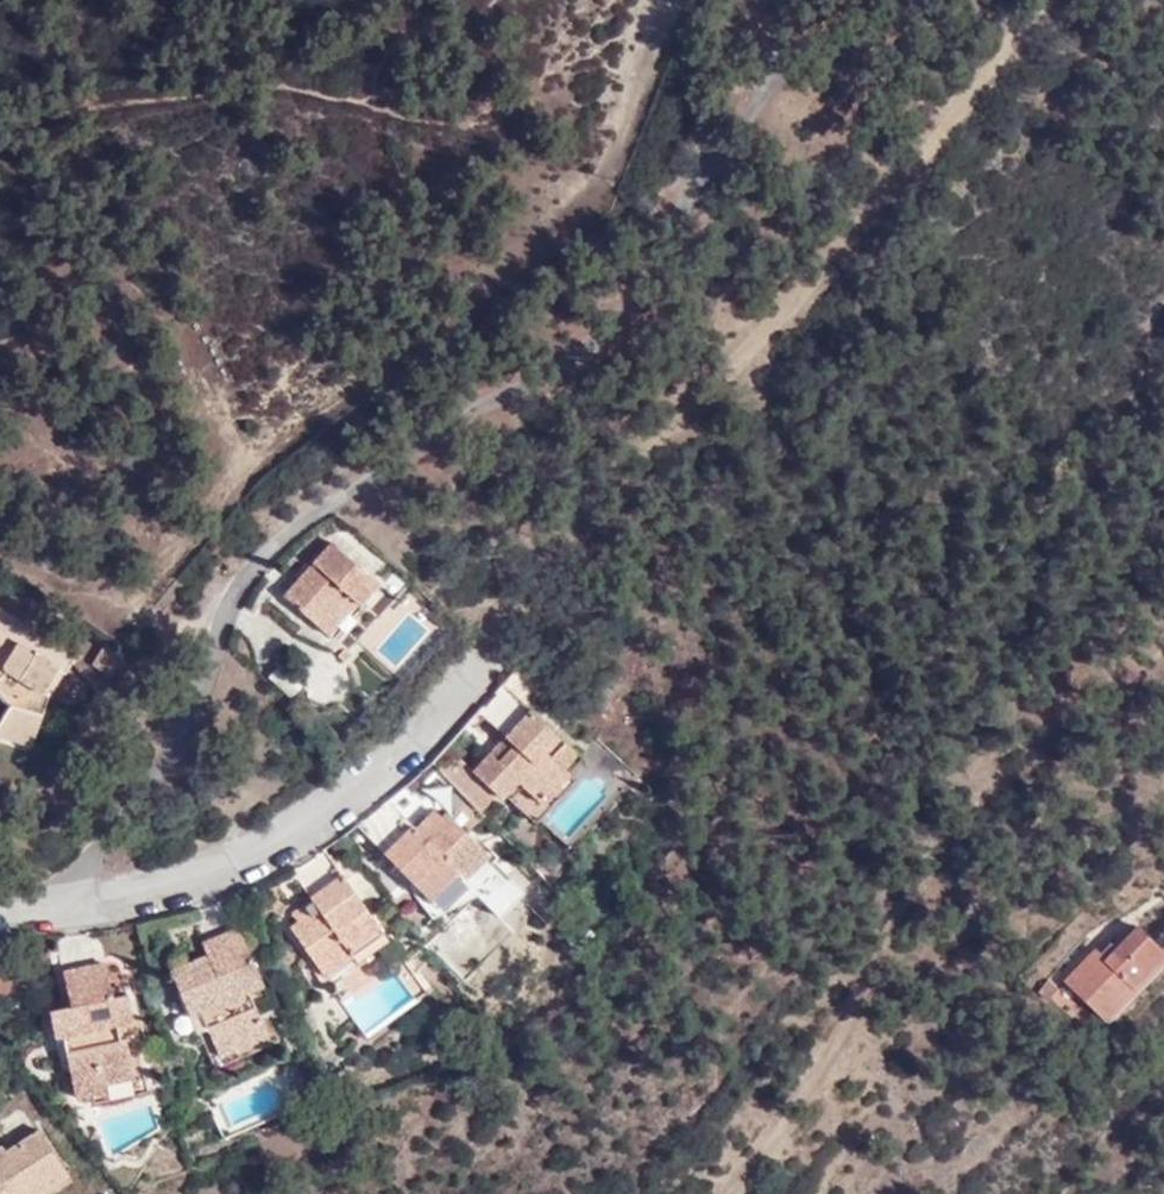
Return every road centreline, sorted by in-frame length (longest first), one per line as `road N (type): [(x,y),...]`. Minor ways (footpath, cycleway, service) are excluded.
road 1 (residential): [(511,617),(406,764),(302,836),(222,879),(116,903),(0,906)]

